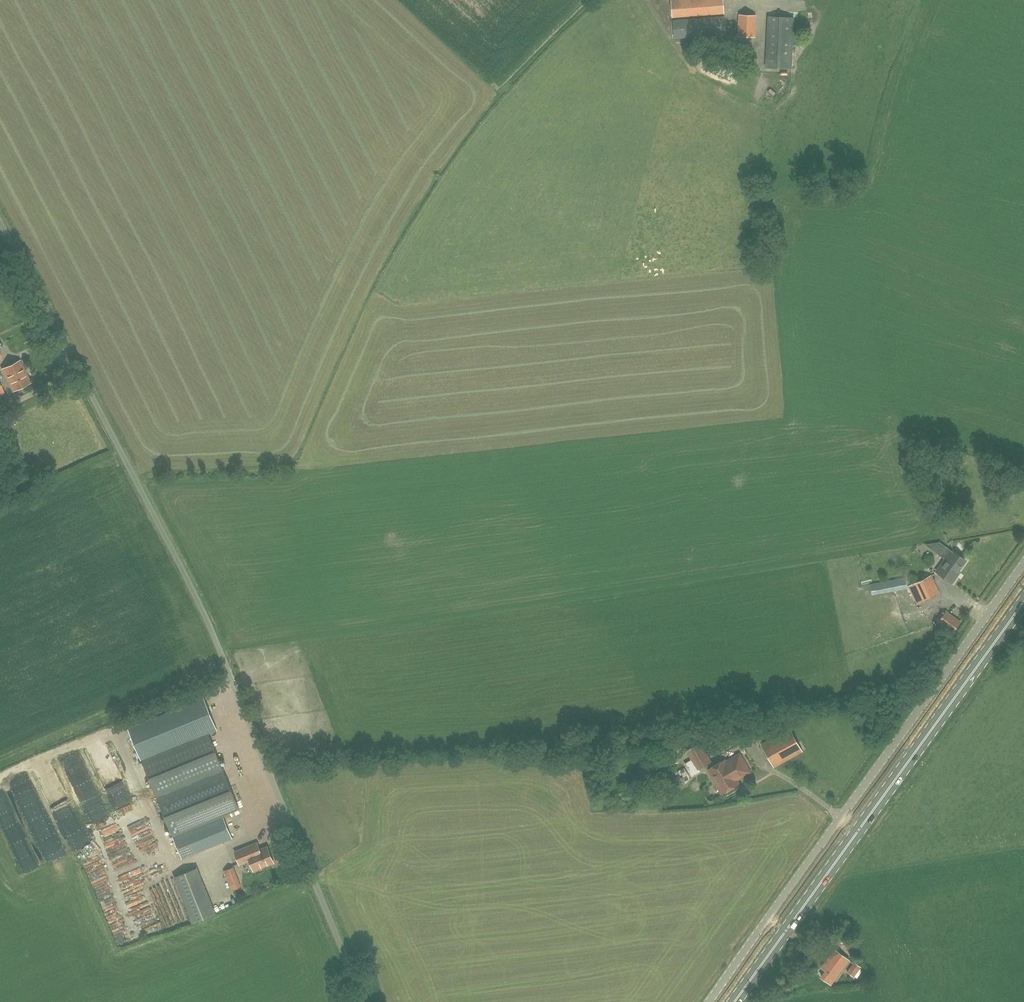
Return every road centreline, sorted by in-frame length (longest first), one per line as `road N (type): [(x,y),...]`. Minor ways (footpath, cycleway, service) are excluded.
road 1 (unclassified): [(362,1001),(108,434),(0,228)]
road 2 (unclassified): [(841,816),(1023,568)]
road 3 (primary): [(857,838),(1023,606)]
road 4 (unclassified): [(762,929),(841,816)]
road 5 (primary): [(777,945),(857,838)]

